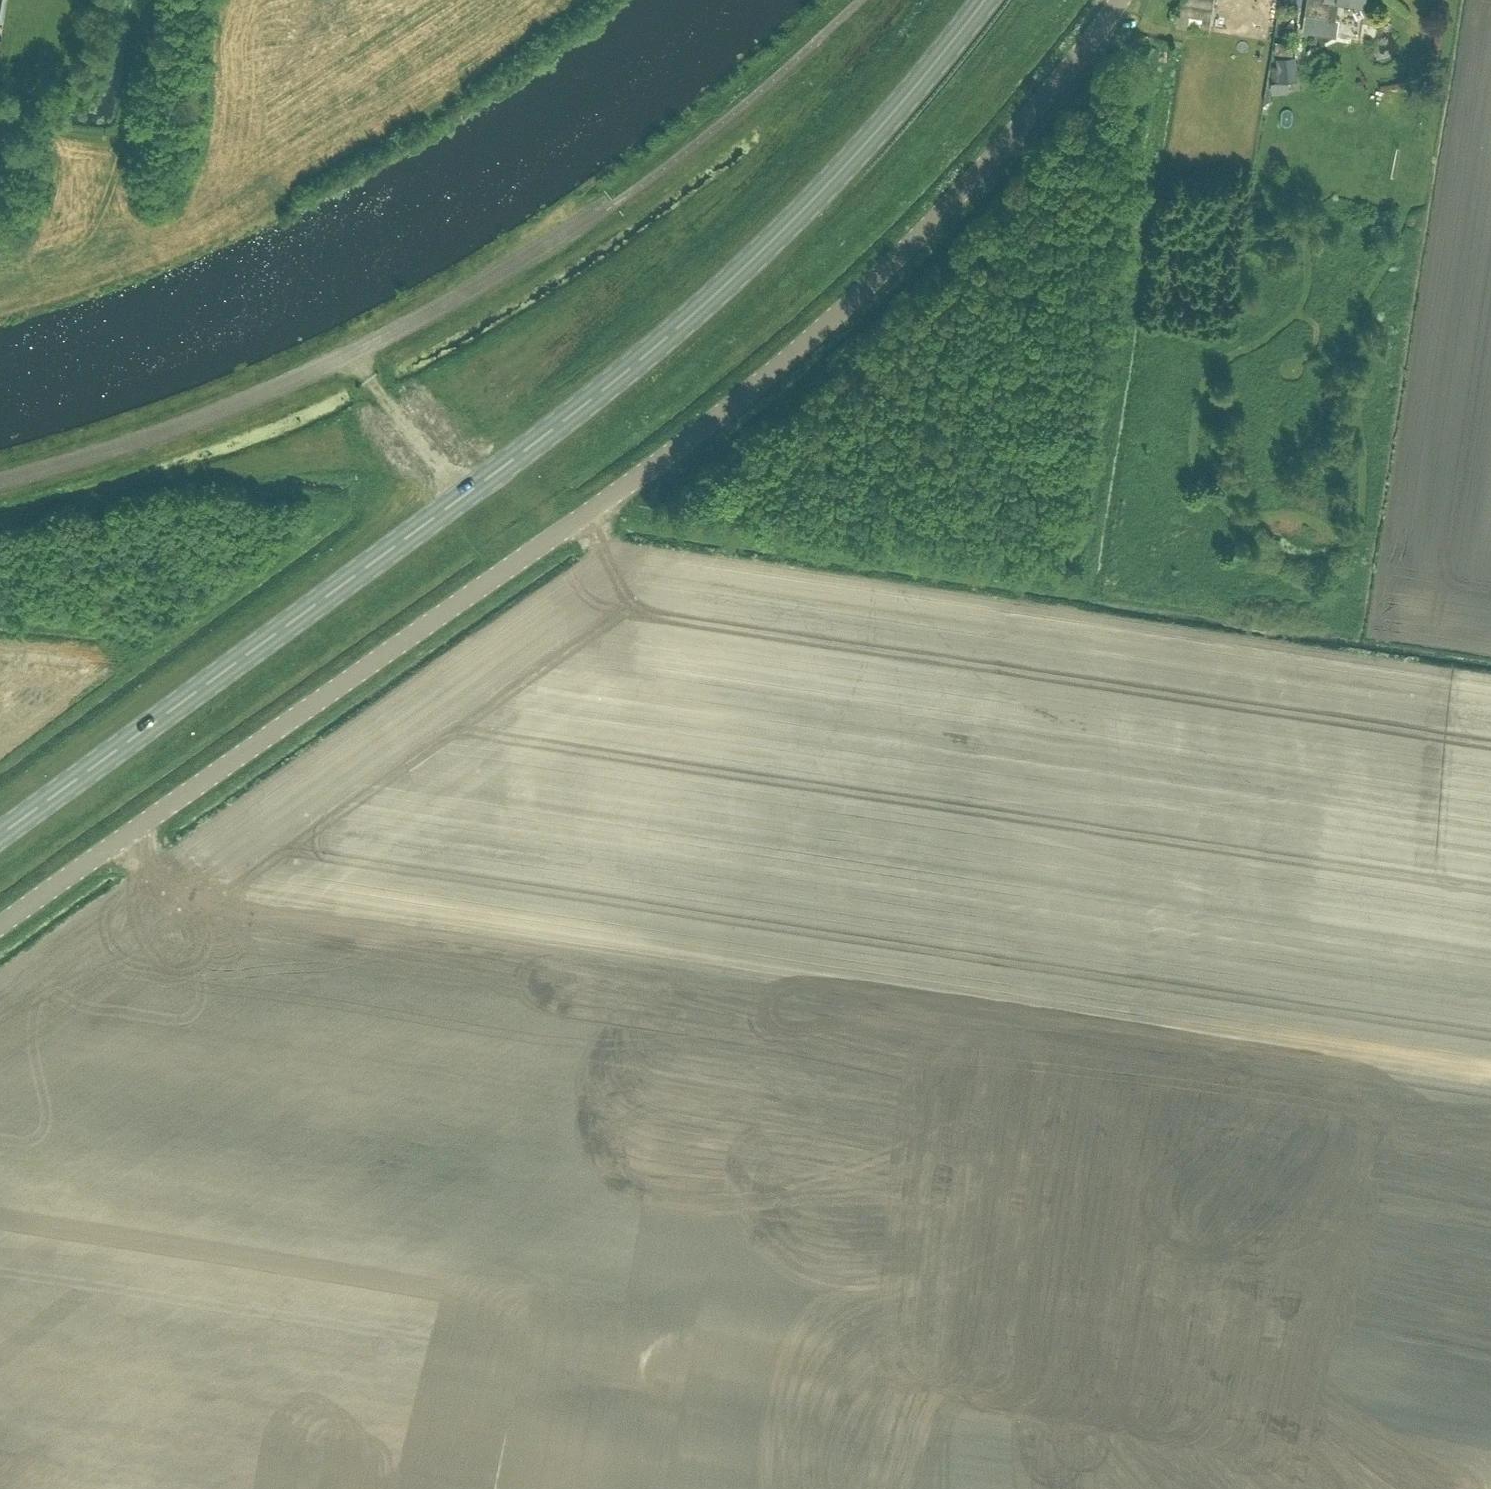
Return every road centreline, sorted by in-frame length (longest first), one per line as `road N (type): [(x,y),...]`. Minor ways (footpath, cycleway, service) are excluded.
road 1 (unclassified): [(1119,0),(951,205),(726,413),(0,929)]
road 2 (secondary): [(0,836),(667,340),(824,187),(982,0)]
road 3 (unclassified): [(0,480),(161,432),(291,380),(446,305),(602,209)]

